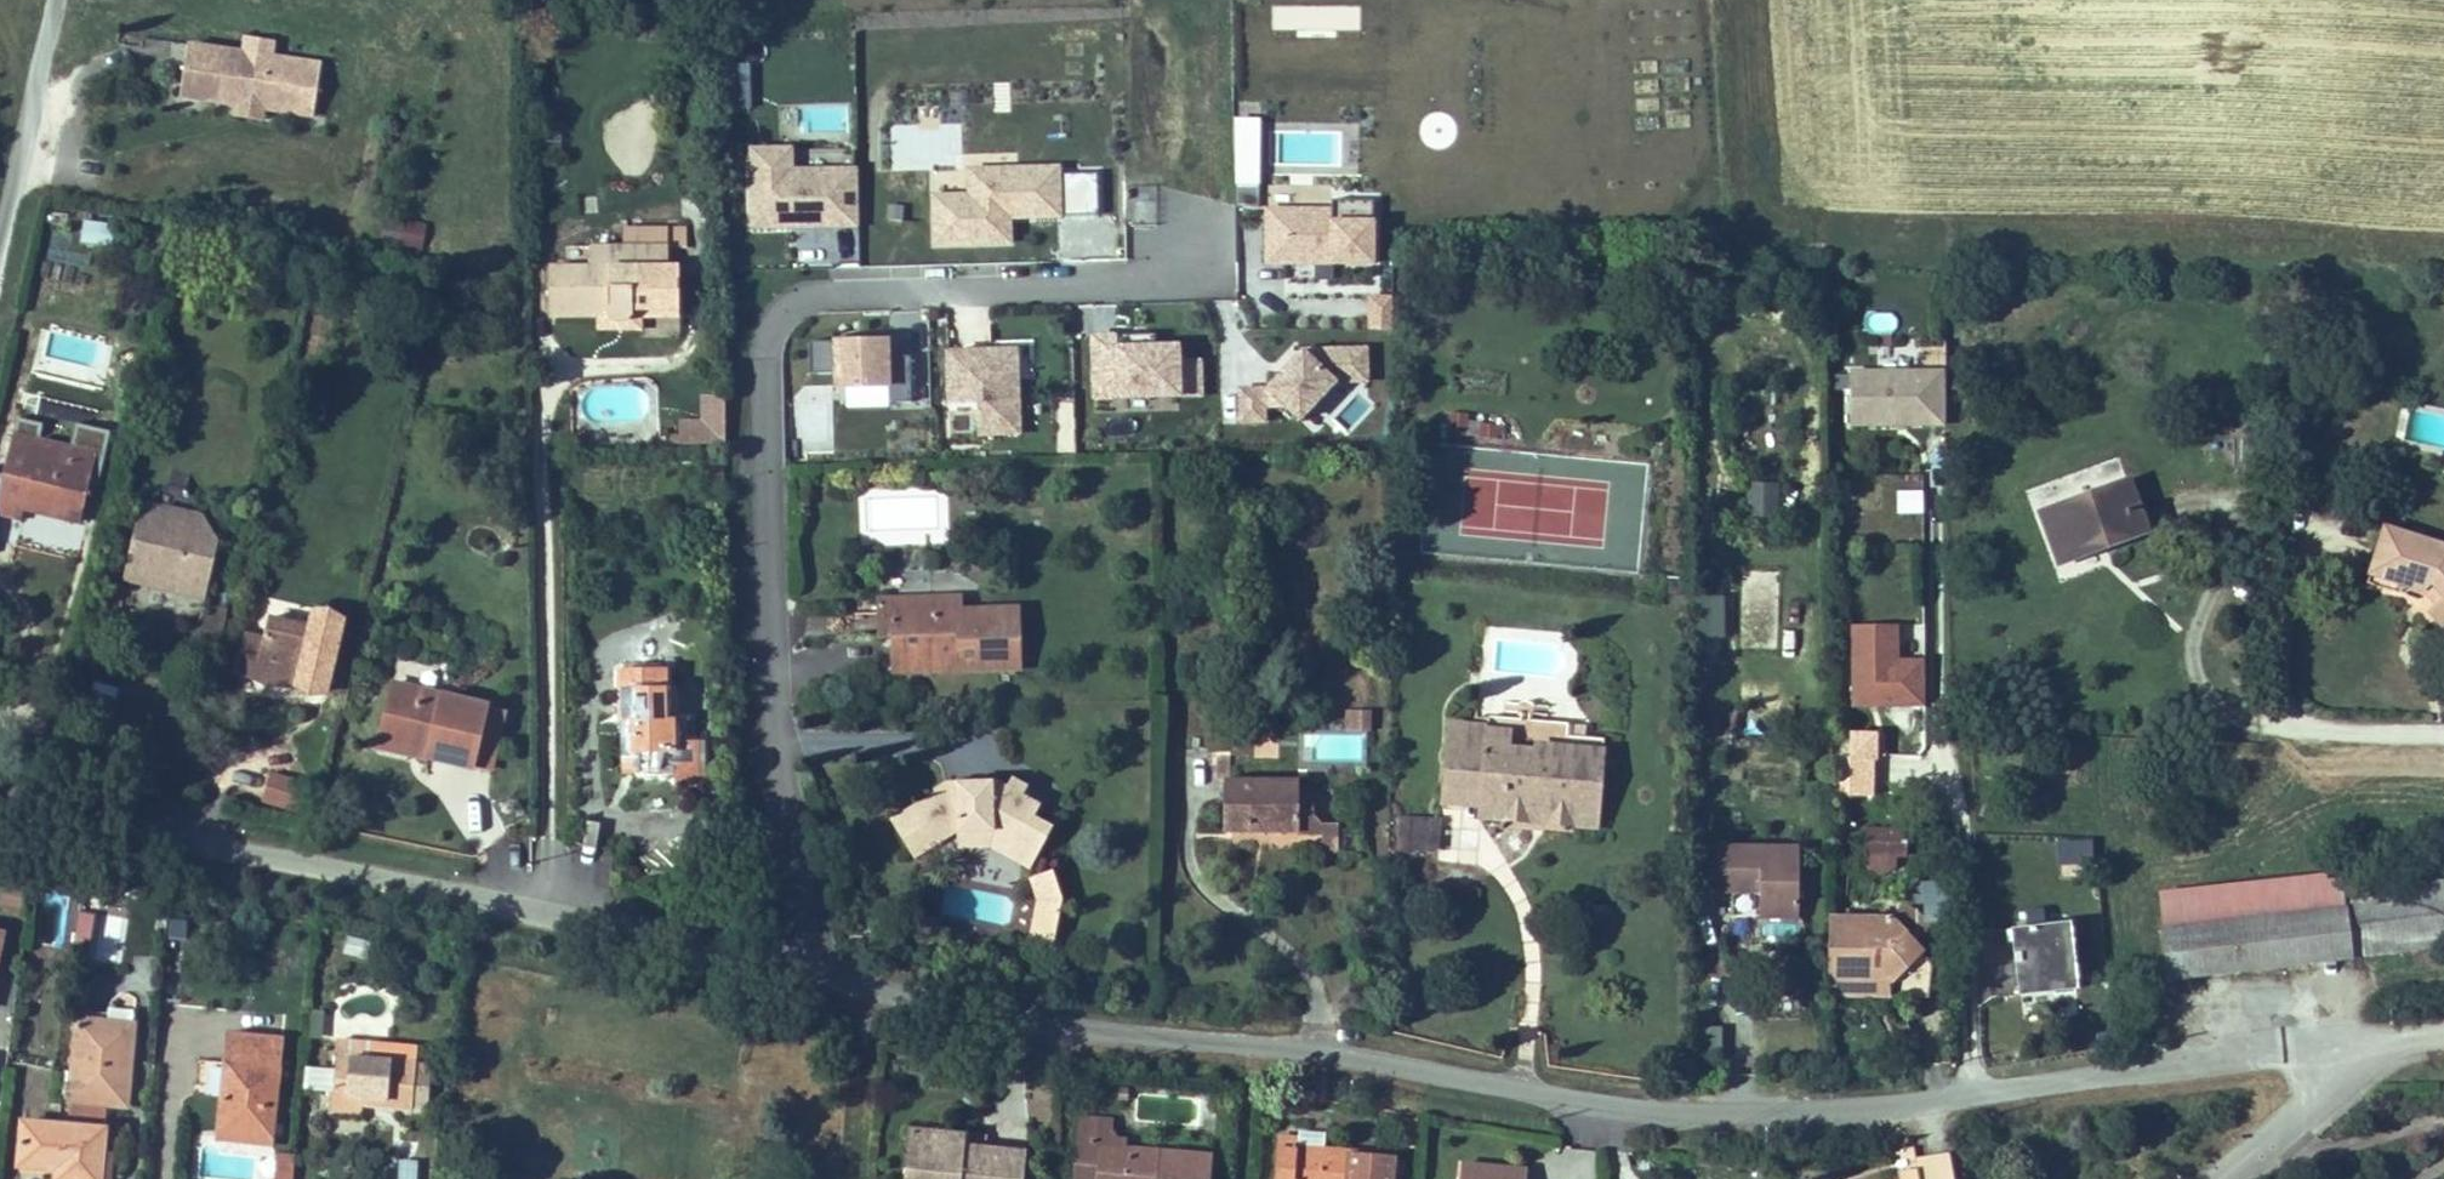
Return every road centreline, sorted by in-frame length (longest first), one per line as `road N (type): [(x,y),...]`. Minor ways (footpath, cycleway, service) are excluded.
road 1 (unclassified): [(806,968),(1075,1029),(1361,1060),(1691,1117),(1818,1112),(2280,1052),(2330,1067)]
road 2 (residential): [(806,968),(807,927),(772,735),(763,349),(778,320),(808,302),(1130,284),(1194,251)]
road 3 (unclassified): [(0,806),(806,968)]
road 4 (unclassified): [(2222,1178),(2305,1110),(2330,1067)]

